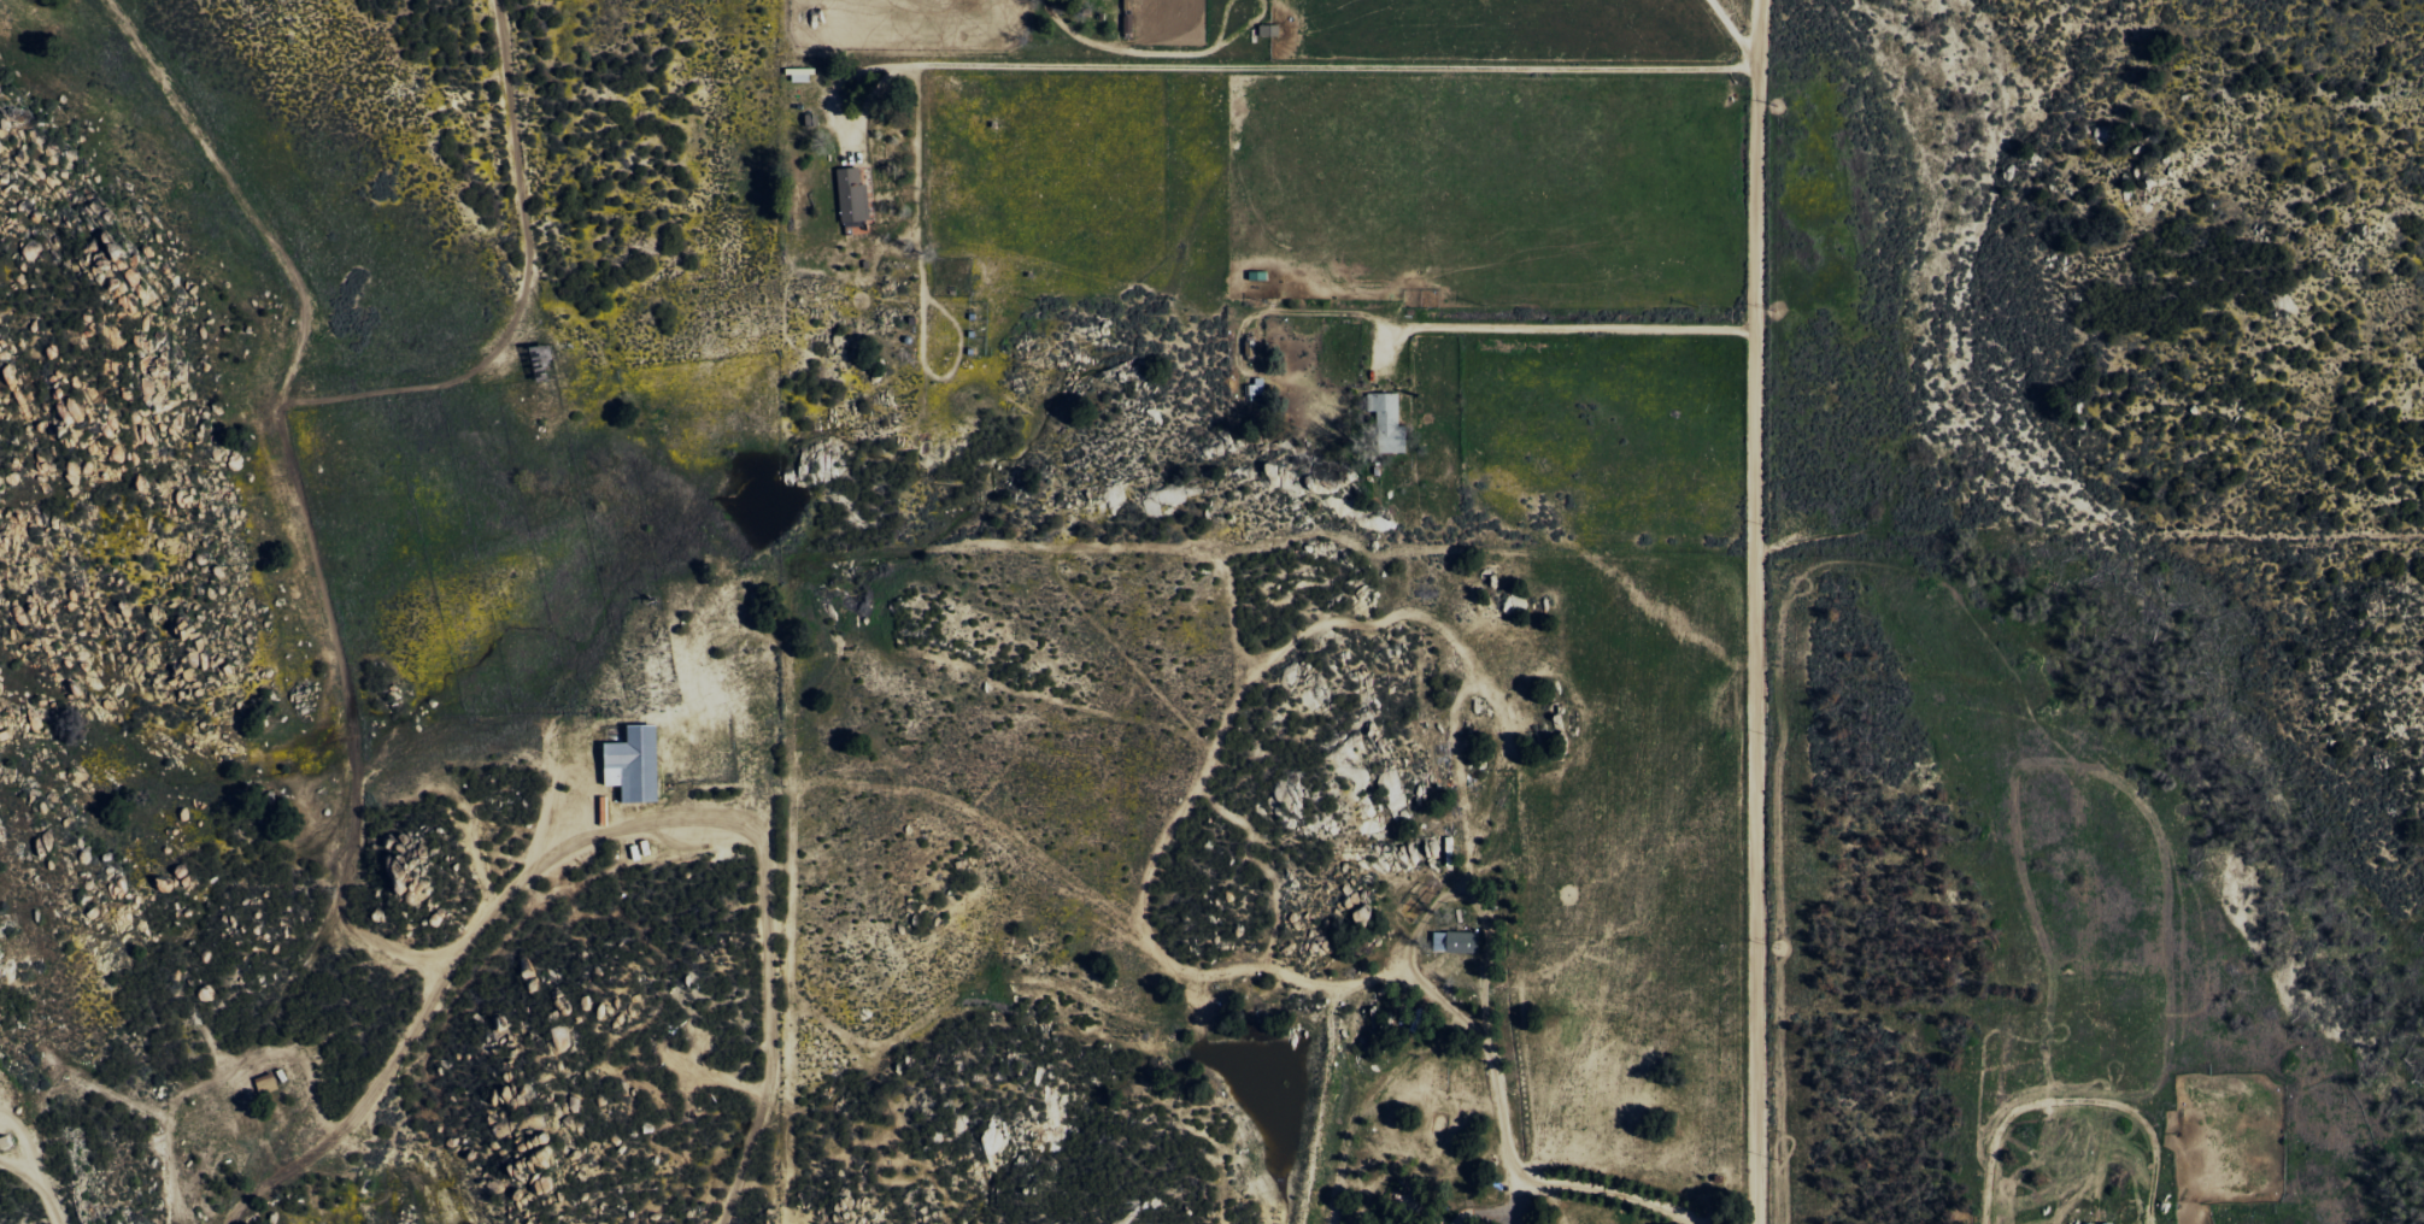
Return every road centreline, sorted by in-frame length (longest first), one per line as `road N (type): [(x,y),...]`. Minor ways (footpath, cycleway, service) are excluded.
road 1 (residential): [(1766,0),(1761,1223)]

